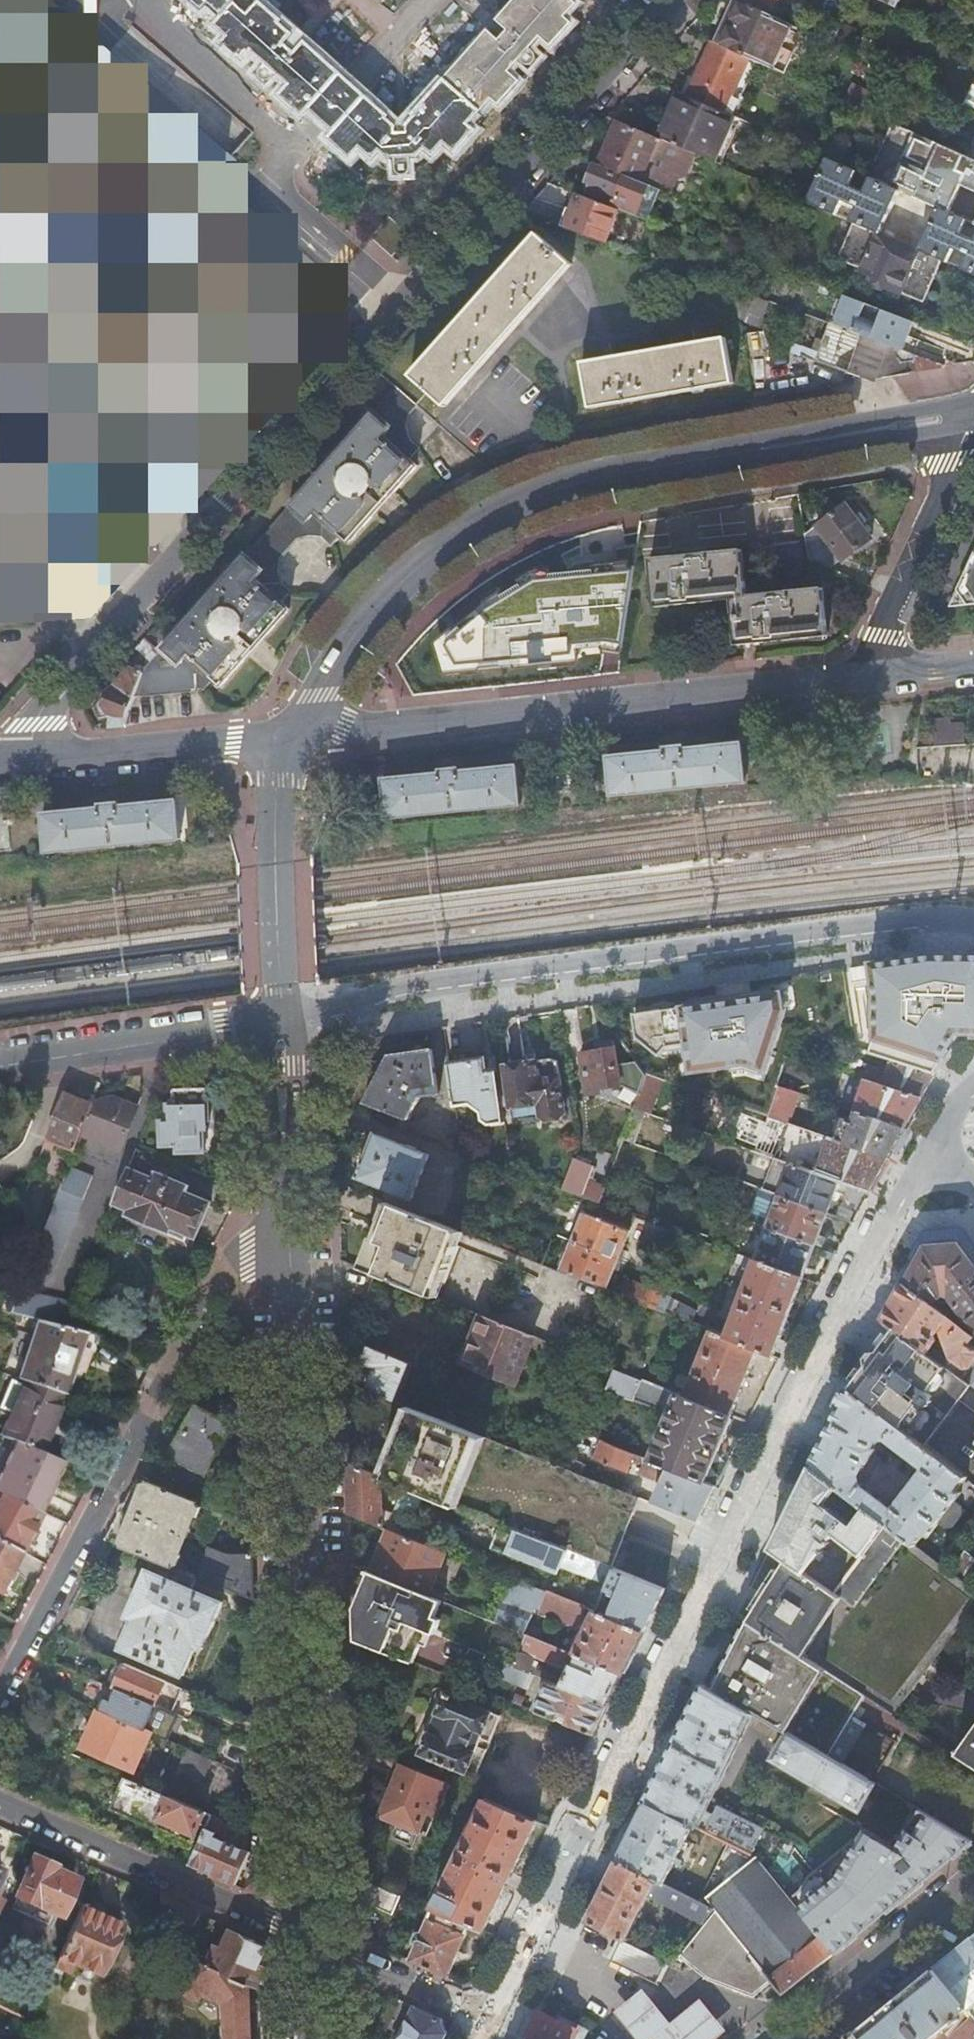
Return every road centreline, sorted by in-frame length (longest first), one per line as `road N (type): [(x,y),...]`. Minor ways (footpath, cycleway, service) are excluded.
road 1 (residential): [(492,2021),(753,1508),(893,1212),(930,1155)]
road 2 (secondary): [(321,1940),(293,1237)]
road 3 (residential): [(973,924),(895,927),(397,991),(282,1016)]
road 4 (residential): [(392,316),(43,708),(30,764)]
road 5 (residential): [(863,676),(293,737)]
road 6 (secondary): [(293,737),(358,630),(446,545),(523,500),(577,483),(741,453)]
road 7 (residential): [(293,1237),(231,1263),(207,1286),(0,1693)]
road 8 (residential): [(673,0),(392,316)]
road 9 (residential): [(0,1802),(321,1940)]
road 10 (residential): [(0,1063),(282,1016)]
road 11 (secondary): [(282,1016),(277,781),(293,737)]
road 12 (residential): [(966,428),(863,676)]
road 13 (residential): [(293,737),(30,764)]
road 14 (secondary): [(973,1883),(789,2038)]
road 15 (residential): [(392,316),(260,193),(297,149)]
road 16 (secondary): [(973,406),(741,453)]
road 17 (secondary): [(741,453),(966,428)]
road 18 (secondary): [(293,1237),(282,1016)]
road 19 (residential): [(150,0),(176,40),(297,149)]
road 20 (residential): [(297,149),(431,0)]
road 21 (residential): [(321,1940),(492,2021)]

